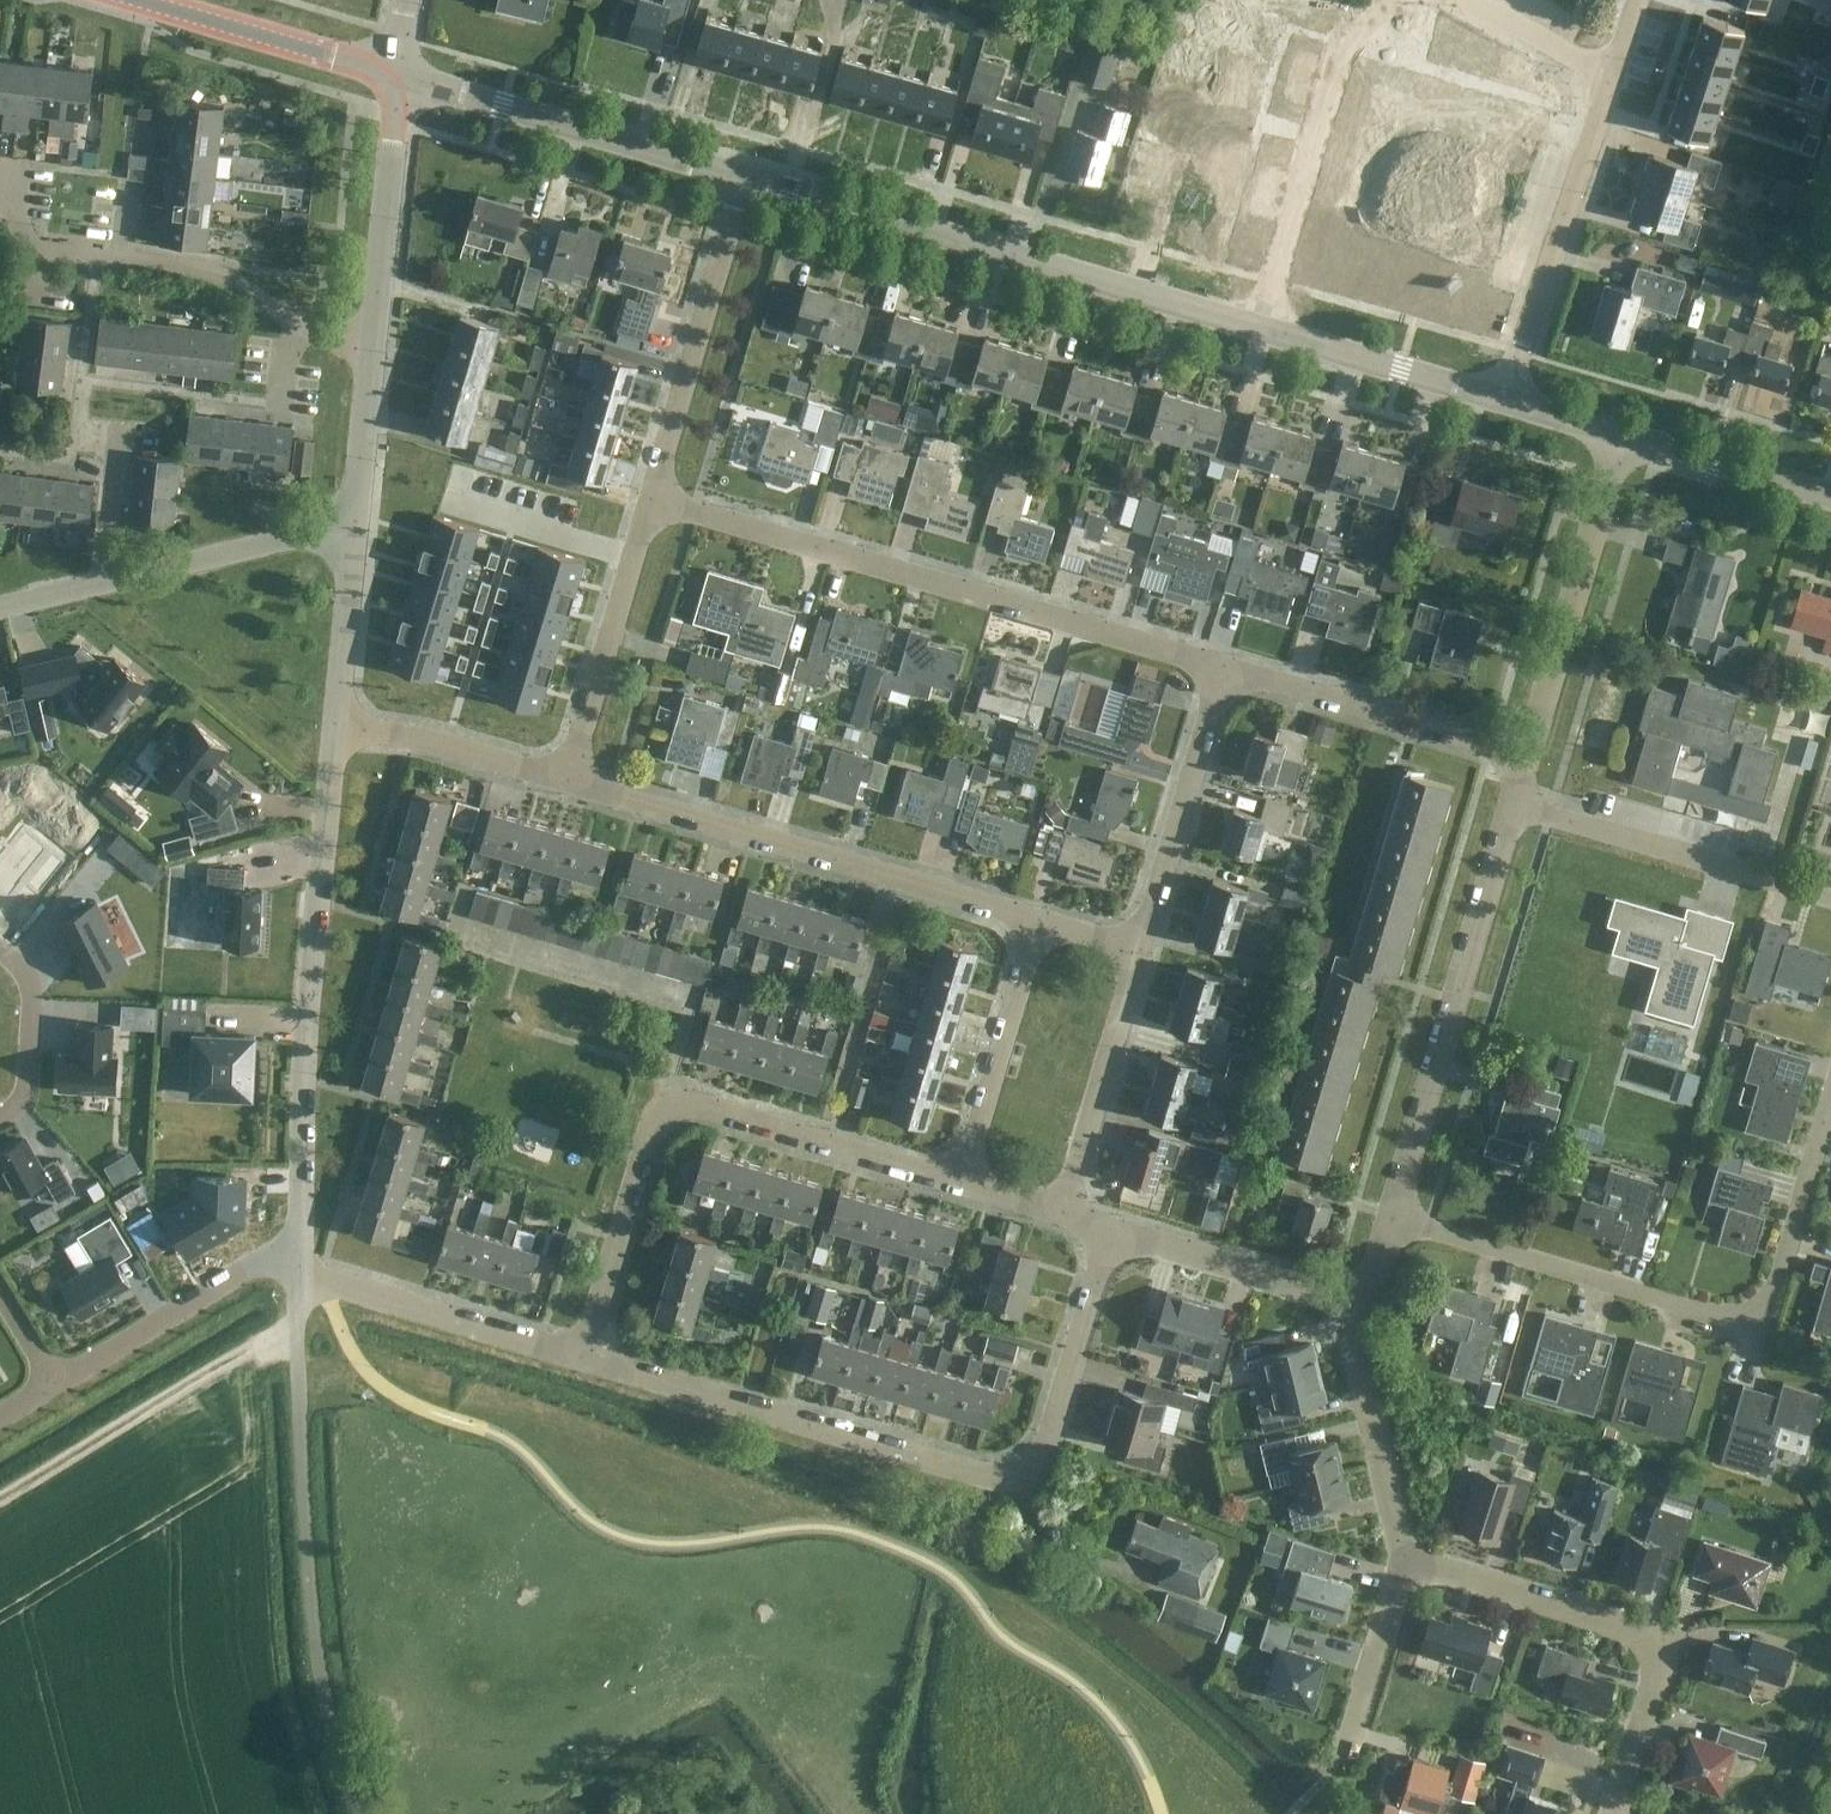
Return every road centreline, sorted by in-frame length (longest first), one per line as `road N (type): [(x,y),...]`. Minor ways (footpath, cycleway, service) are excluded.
road 1 (secondary): [(1499,402),(745,177)]
road 2 (residential): [(1109,1226),(1044,1448),(1033,1466),(1012,1476),(580,1355)]
road 3 (residential): [(1390,1218),(1732,1319),(1769,1300),(1830,1104)]
road 4 (residential): [(1218,674),(646,502)]
road 5 (residential): [(962,1182),(703,1105),(673,1104),(649,1137),(580,1355)]
road 6 (unclassified): [(356,1813),(317,1664),(306,1567),(294,1281)]
road 7 (unclassified): [(295,1250),(333,726)]
road 8 (residential): [(1038,922),(567,781)]
road 9 (residential): [(1390,1218),(1512,805)]
road 10 (residential): [(1607,1813),(1649,1679),(1649,1655),(1629,1630),(1408,1565)]
road 11 (secondary): [(745,177),(396,74)]
road 12 (residential): [(370,345),(320,335),(198,269),(41,252)]
road 13 (residential): [(1499,402),(1612,80)]
road 14 (residential): [(646,502),(745,177)]
road 15 (track): [(295,1339),(229,1366),(0,1500)]
road 16 (residential): [(1526,757),(1621,437)]
road 17 (residential): [(1830,900),(1512,805)]
road 18 (residential): [(1526,757),(1218,674)]
road 19 (residential): [(580,1355),(294,1281)]
road 20 (residential): [(567,781),(646,502)]
road 21 (residential): [(1138,949),(1218,674)]
road 22 (residential): [(47,1388),(295,1250)]
road 23 (residential): [(1063,1211),(1138,949)]
road 24 (unclassified): [(370,345),(396,74)]
road 25 (residential): [(962,1182),(1038,922)]
road 26 (secondary): [(396,74),(137,0)]
road 27 (residential): [(1408,1565),(1359,1375),(1353,1338),(1361,1307)]
road 28 (residential): [(1361,1307),(1109,1226)]
road 29 (unclassified): [(100,586),(285,546),(348,545)]
road 30 (residential): [(567,781),(420,739),(333,726)]
road 31 (secondary): [(1830,499),(1621,437)]
road 32 (unclassified): [(100,586),(120,424),(78,422)]
road 33 (residential): [(1338,1757),(1408,1565)]
road 34 (unclassified): [(348,545),(370,345)]
road 35 (residential): [(0,1123),(17,1113),(32,985),(0,951)]
road 36 (unclassified): [(333,726),(348,545)]
road 37 (residential): [(1612,80),(1467,0)]
road 38 (secondary): [(1621,437),(1499,402)]

